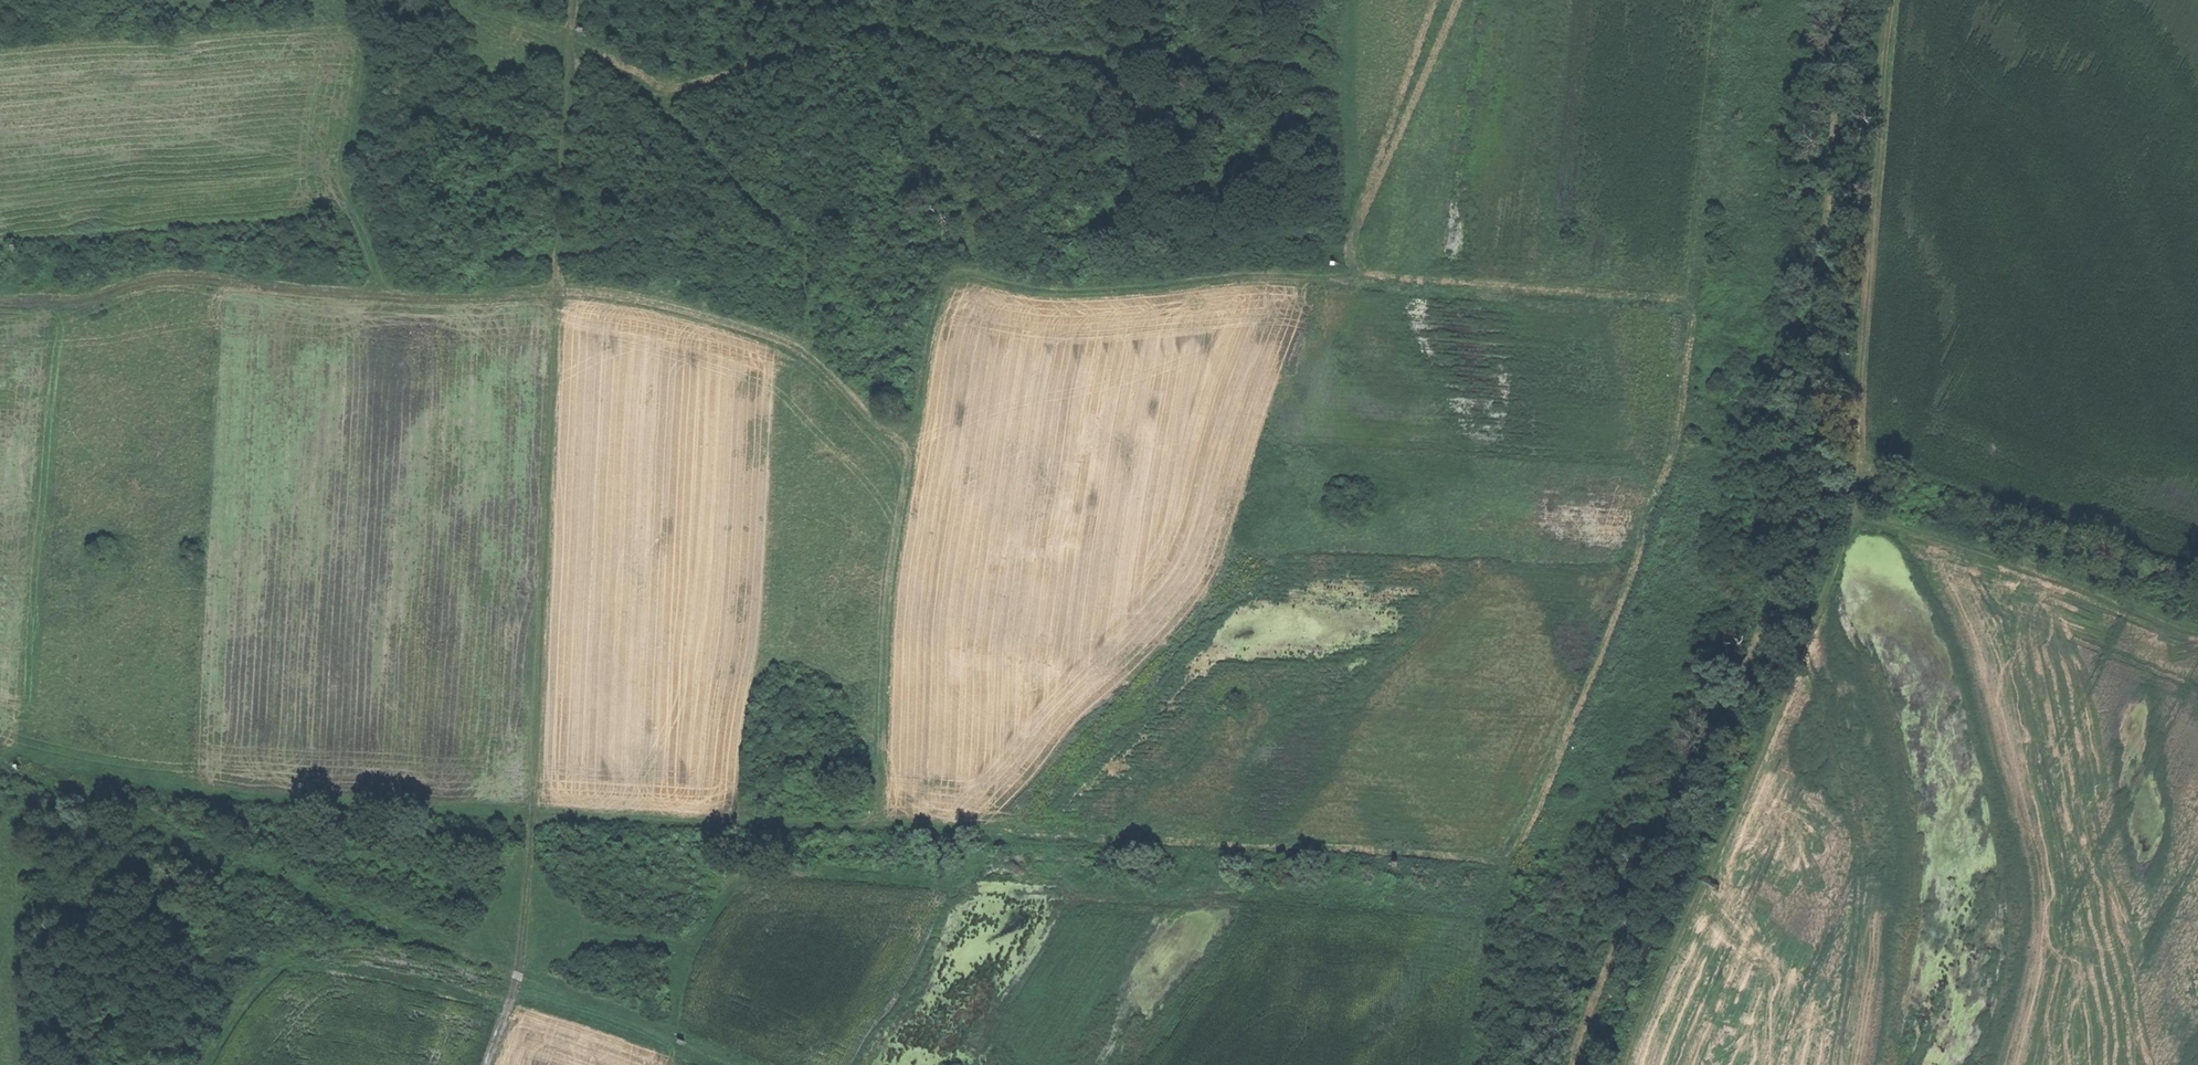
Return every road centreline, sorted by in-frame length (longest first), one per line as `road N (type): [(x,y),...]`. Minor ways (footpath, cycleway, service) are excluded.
road 1 (track): [(487,1064),(516,979),(534,813),(573,0)]
road 2 (track): [(1855,506),(1625,1064)]

